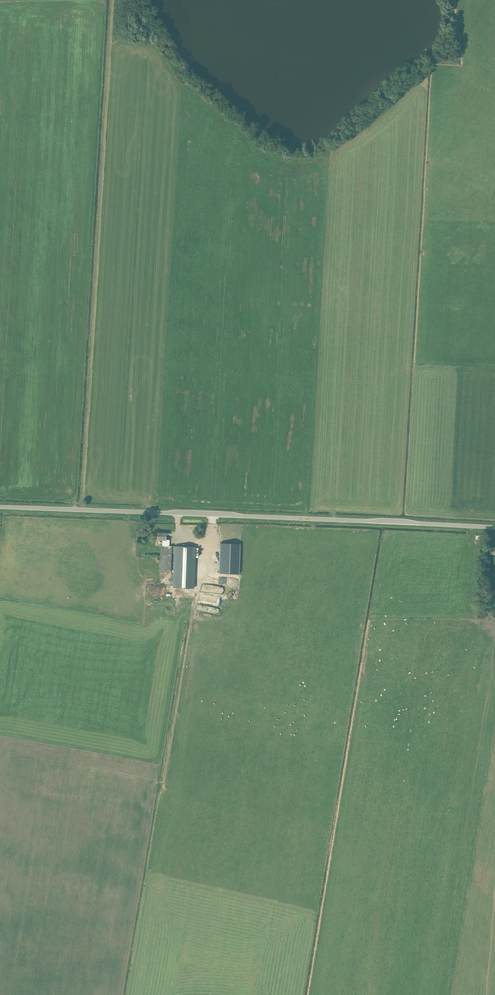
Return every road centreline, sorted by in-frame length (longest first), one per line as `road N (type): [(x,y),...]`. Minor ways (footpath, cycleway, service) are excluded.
road 1 (unclassified): [(494,527),(0,508)]

